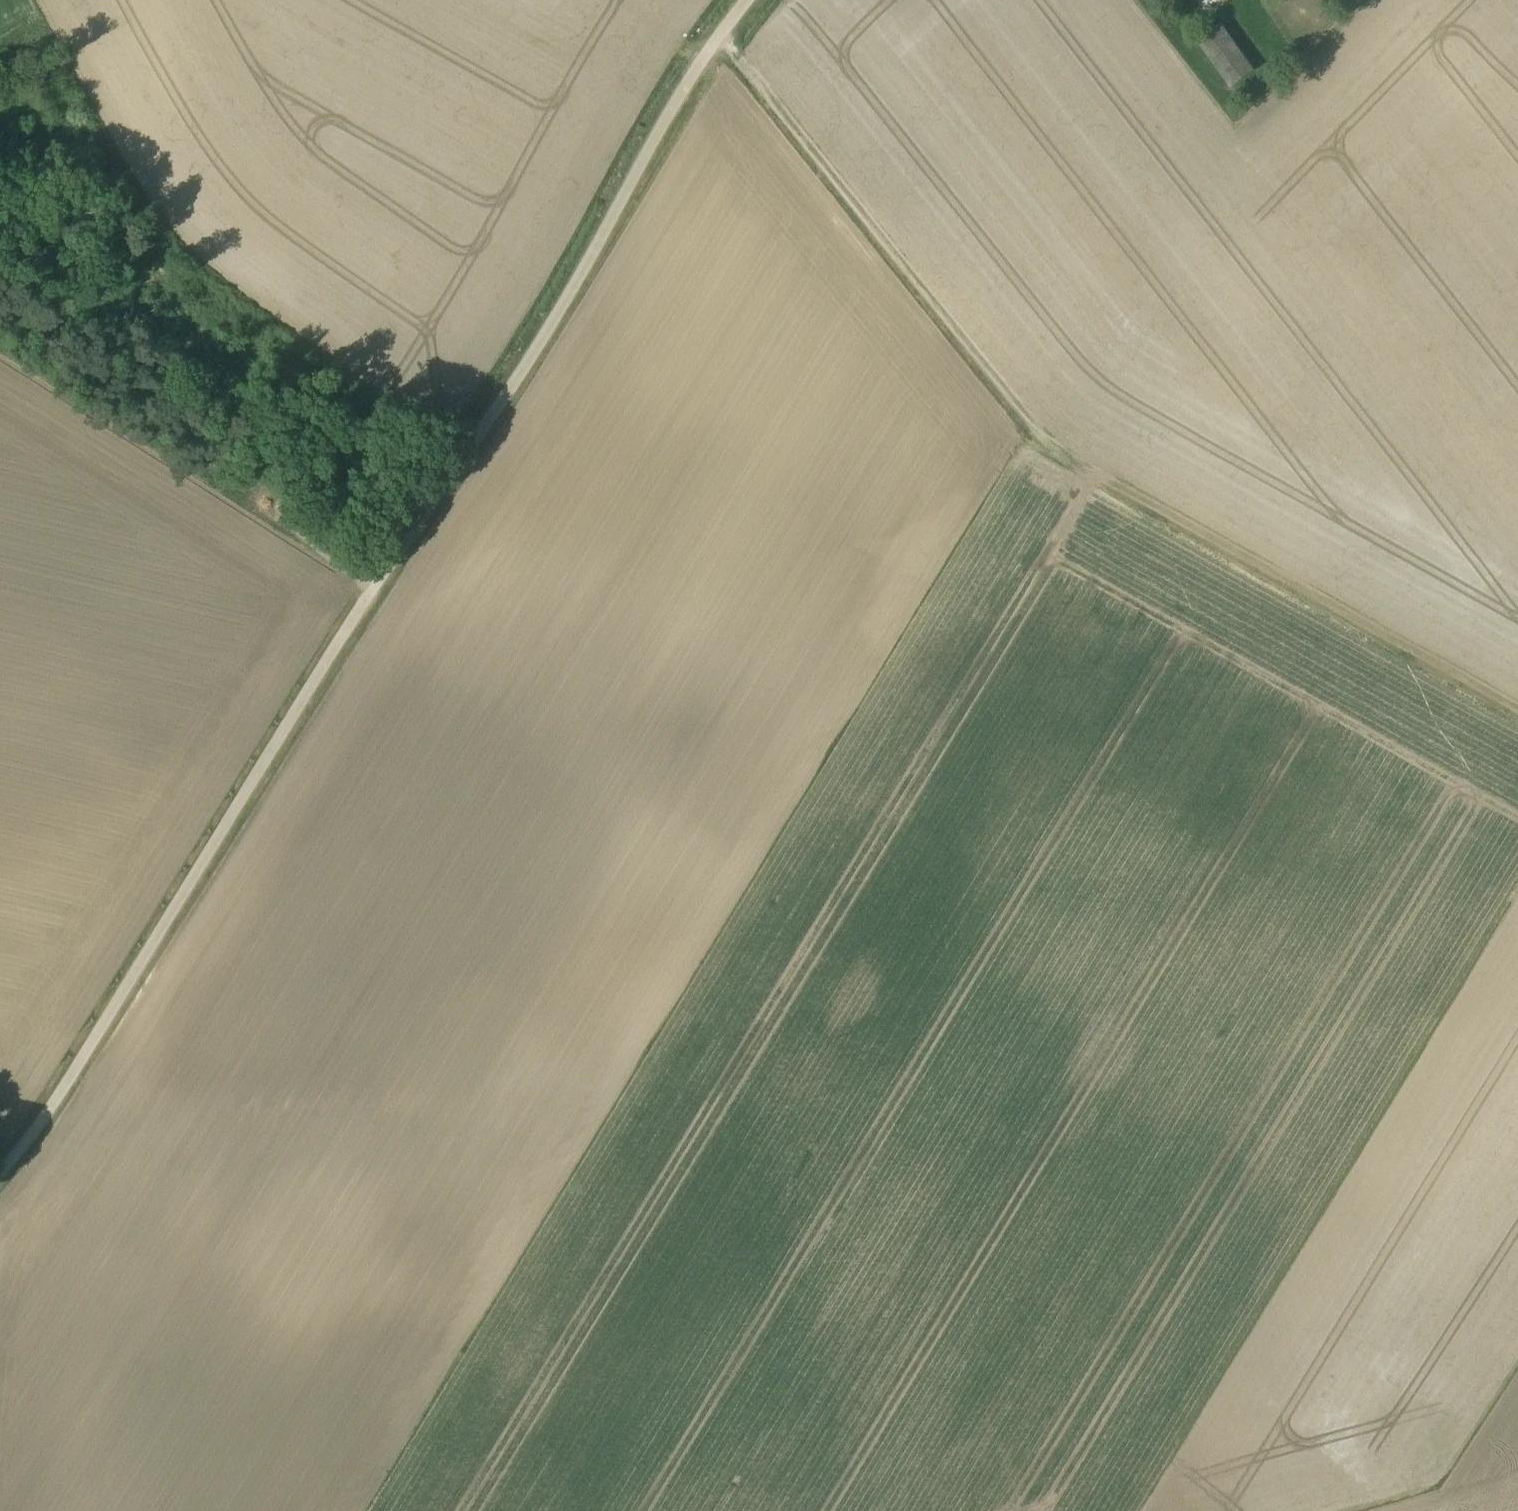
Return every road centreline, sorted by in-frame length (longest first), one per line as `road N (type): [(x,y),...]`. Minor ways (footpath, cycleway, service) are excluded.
road 1 (unclassified): [(0,1171),(34,1133),(745,0)]
road 2 (track): [(719,34),(1051,441),(1517,712)]
road 3 (track): [(369,595),(306,525),(139,245)]

